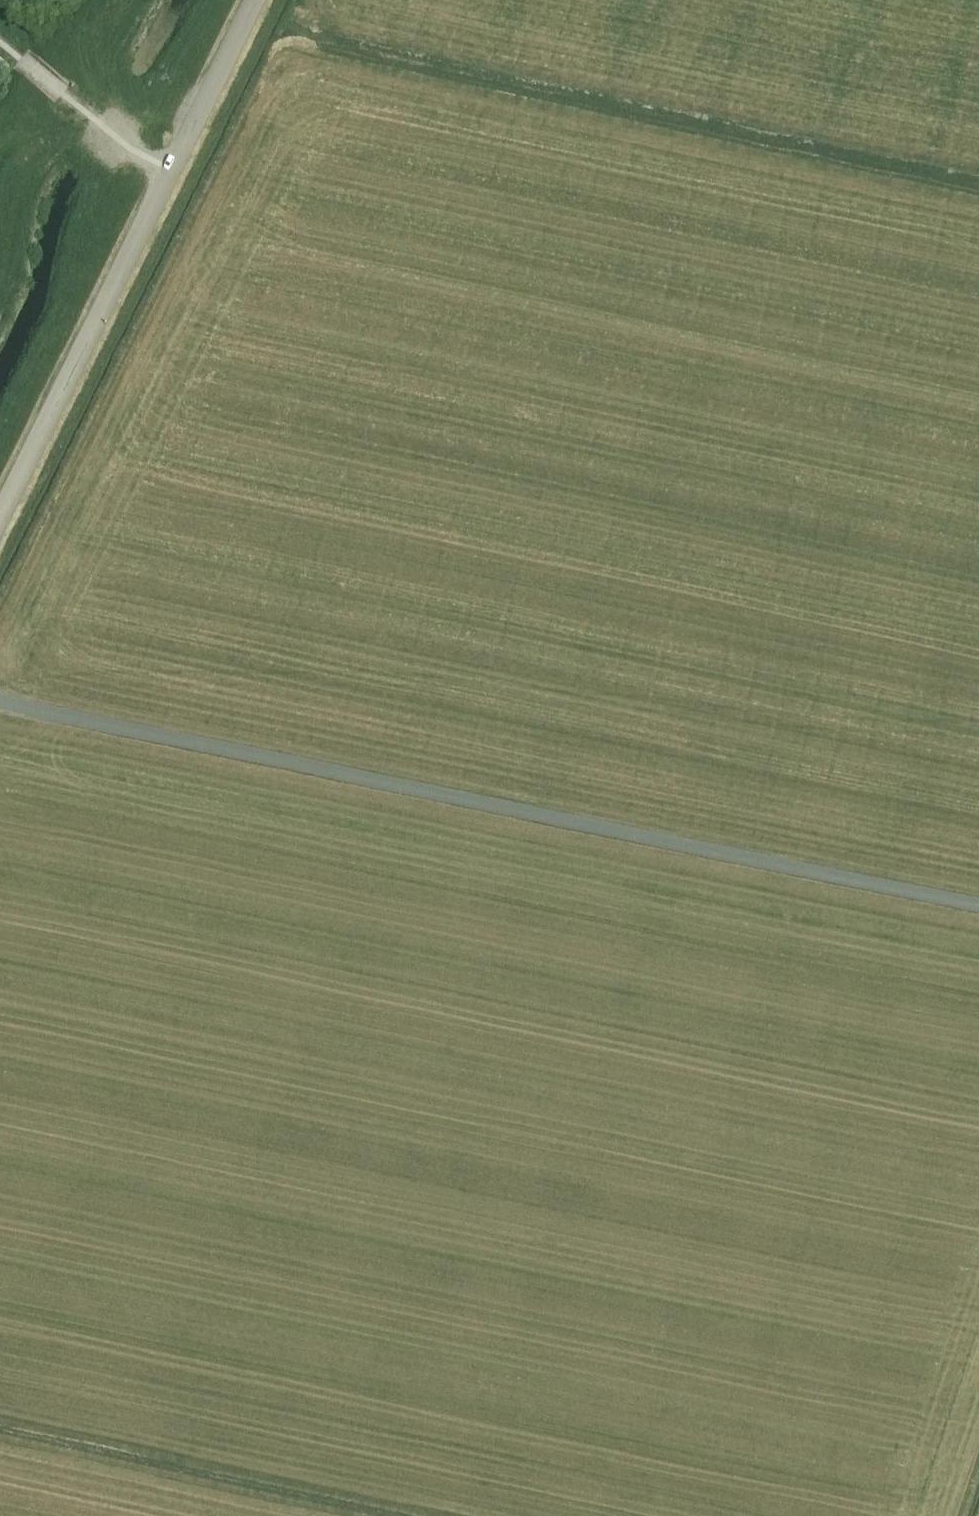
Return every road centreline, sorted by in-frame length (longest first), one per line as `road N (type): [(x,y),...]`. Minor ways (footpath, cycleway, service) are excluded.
road 1 (tertiary): [(0,517),(256,0)]

